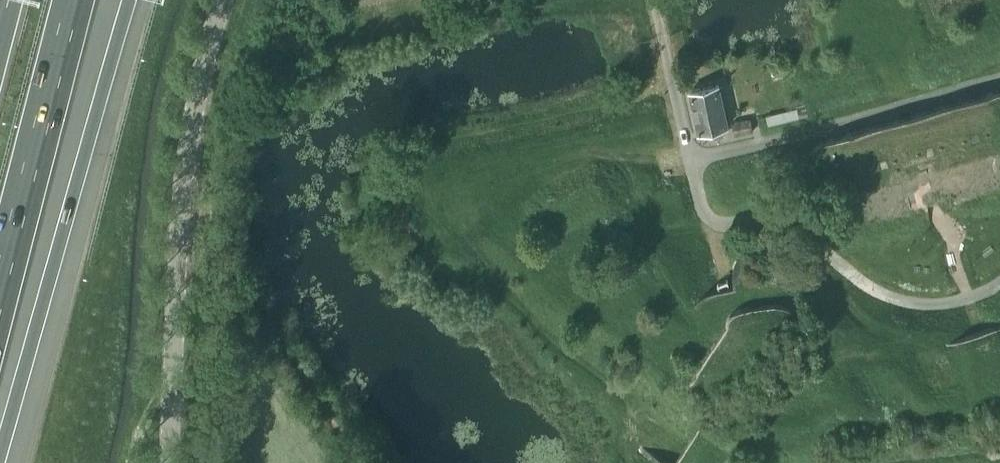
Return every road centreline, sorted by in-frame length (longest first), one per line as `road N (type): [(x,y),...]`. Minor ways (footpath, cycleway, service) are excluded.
road 1 (motorway): [(0,450),(130,0)]
road 2 (unclassified): [(167,462),(183,188),(225,0)]
road 3 (motorway): [(0,281),(72,0)]

